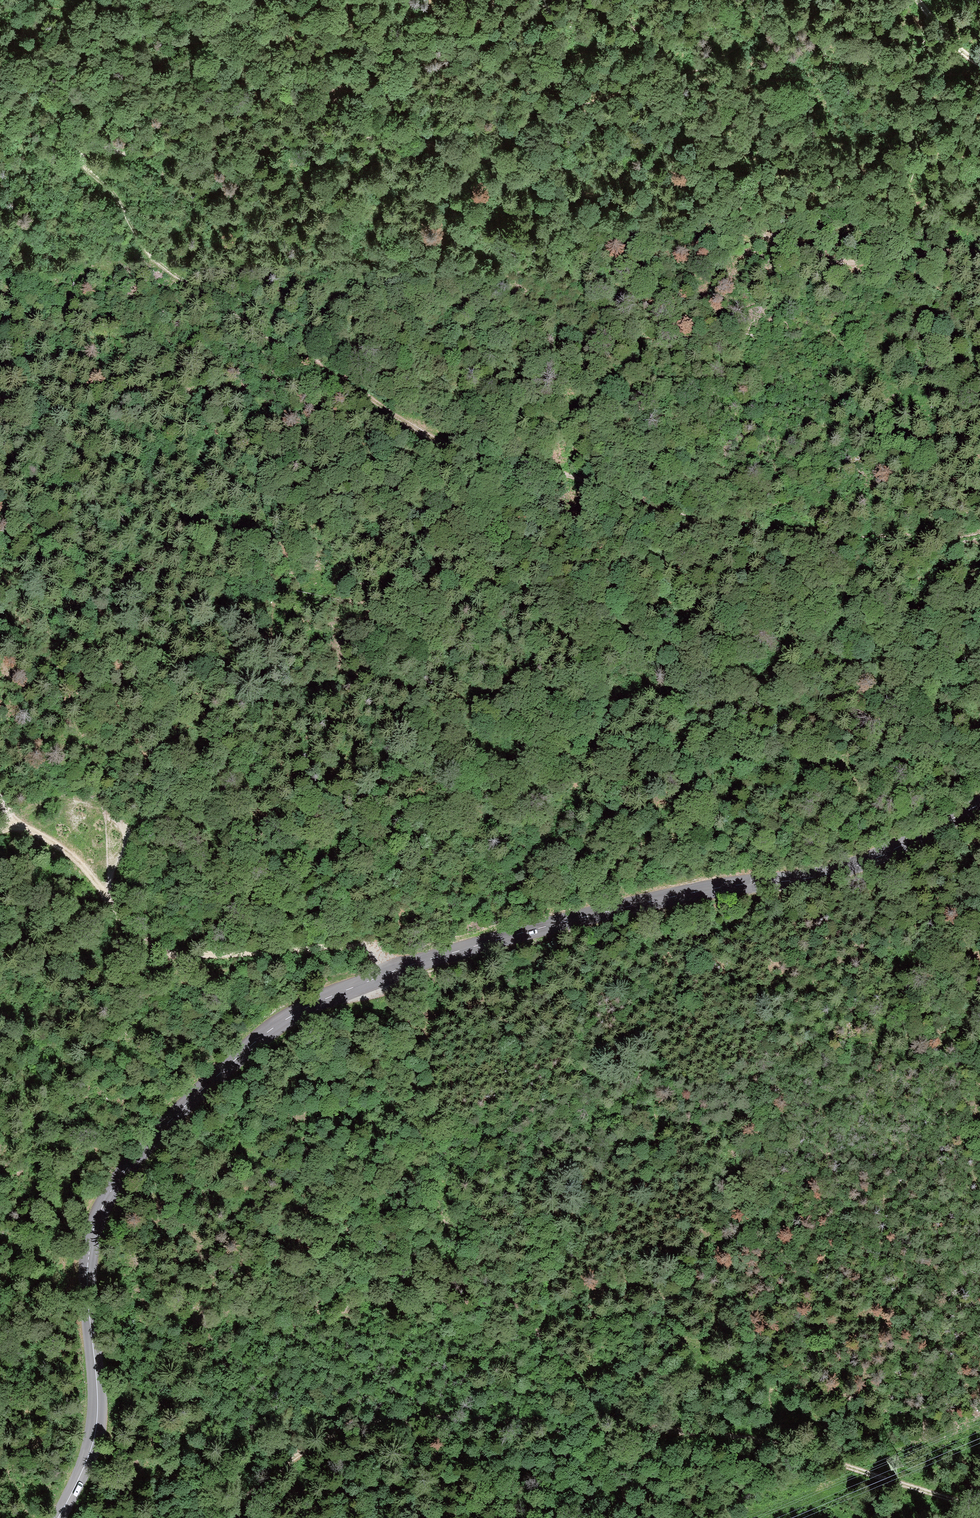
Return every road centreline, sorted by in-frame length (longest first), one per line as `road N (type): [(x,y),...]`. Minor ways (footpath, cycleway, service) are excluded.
road 1 (tertiary): [(60,1517),(84,1469),(96,1414),(89,1262),(100,1210),(137,1153),(277,1022),(338,991),(446,955),(678,894),(858,864),(979,806)]
road 2 (track): [(979,532),(933,538),(731,525),(466,452),(158,265),(77,145)]
road 3 (track): [(342,98),(414,140),(831,254),(860,261),(979,254)]
road 4 (track): [(126,726),(230,658),(412,610),(510,540),(550,492),(579,478)]
road 5 (track): [(233,1517),(300,1460),(403,1417),(596,1423)]
road 6 (track): [(596,1423),(801,1453),(979,1505)]
road 7 (track): [(402,967),(360,944),(170,951),(103,879)]
road 8 (track): [(397,127),(314,144),(77,145)]
road 9 (track): [(103,879),(47,831),(0,858)]

